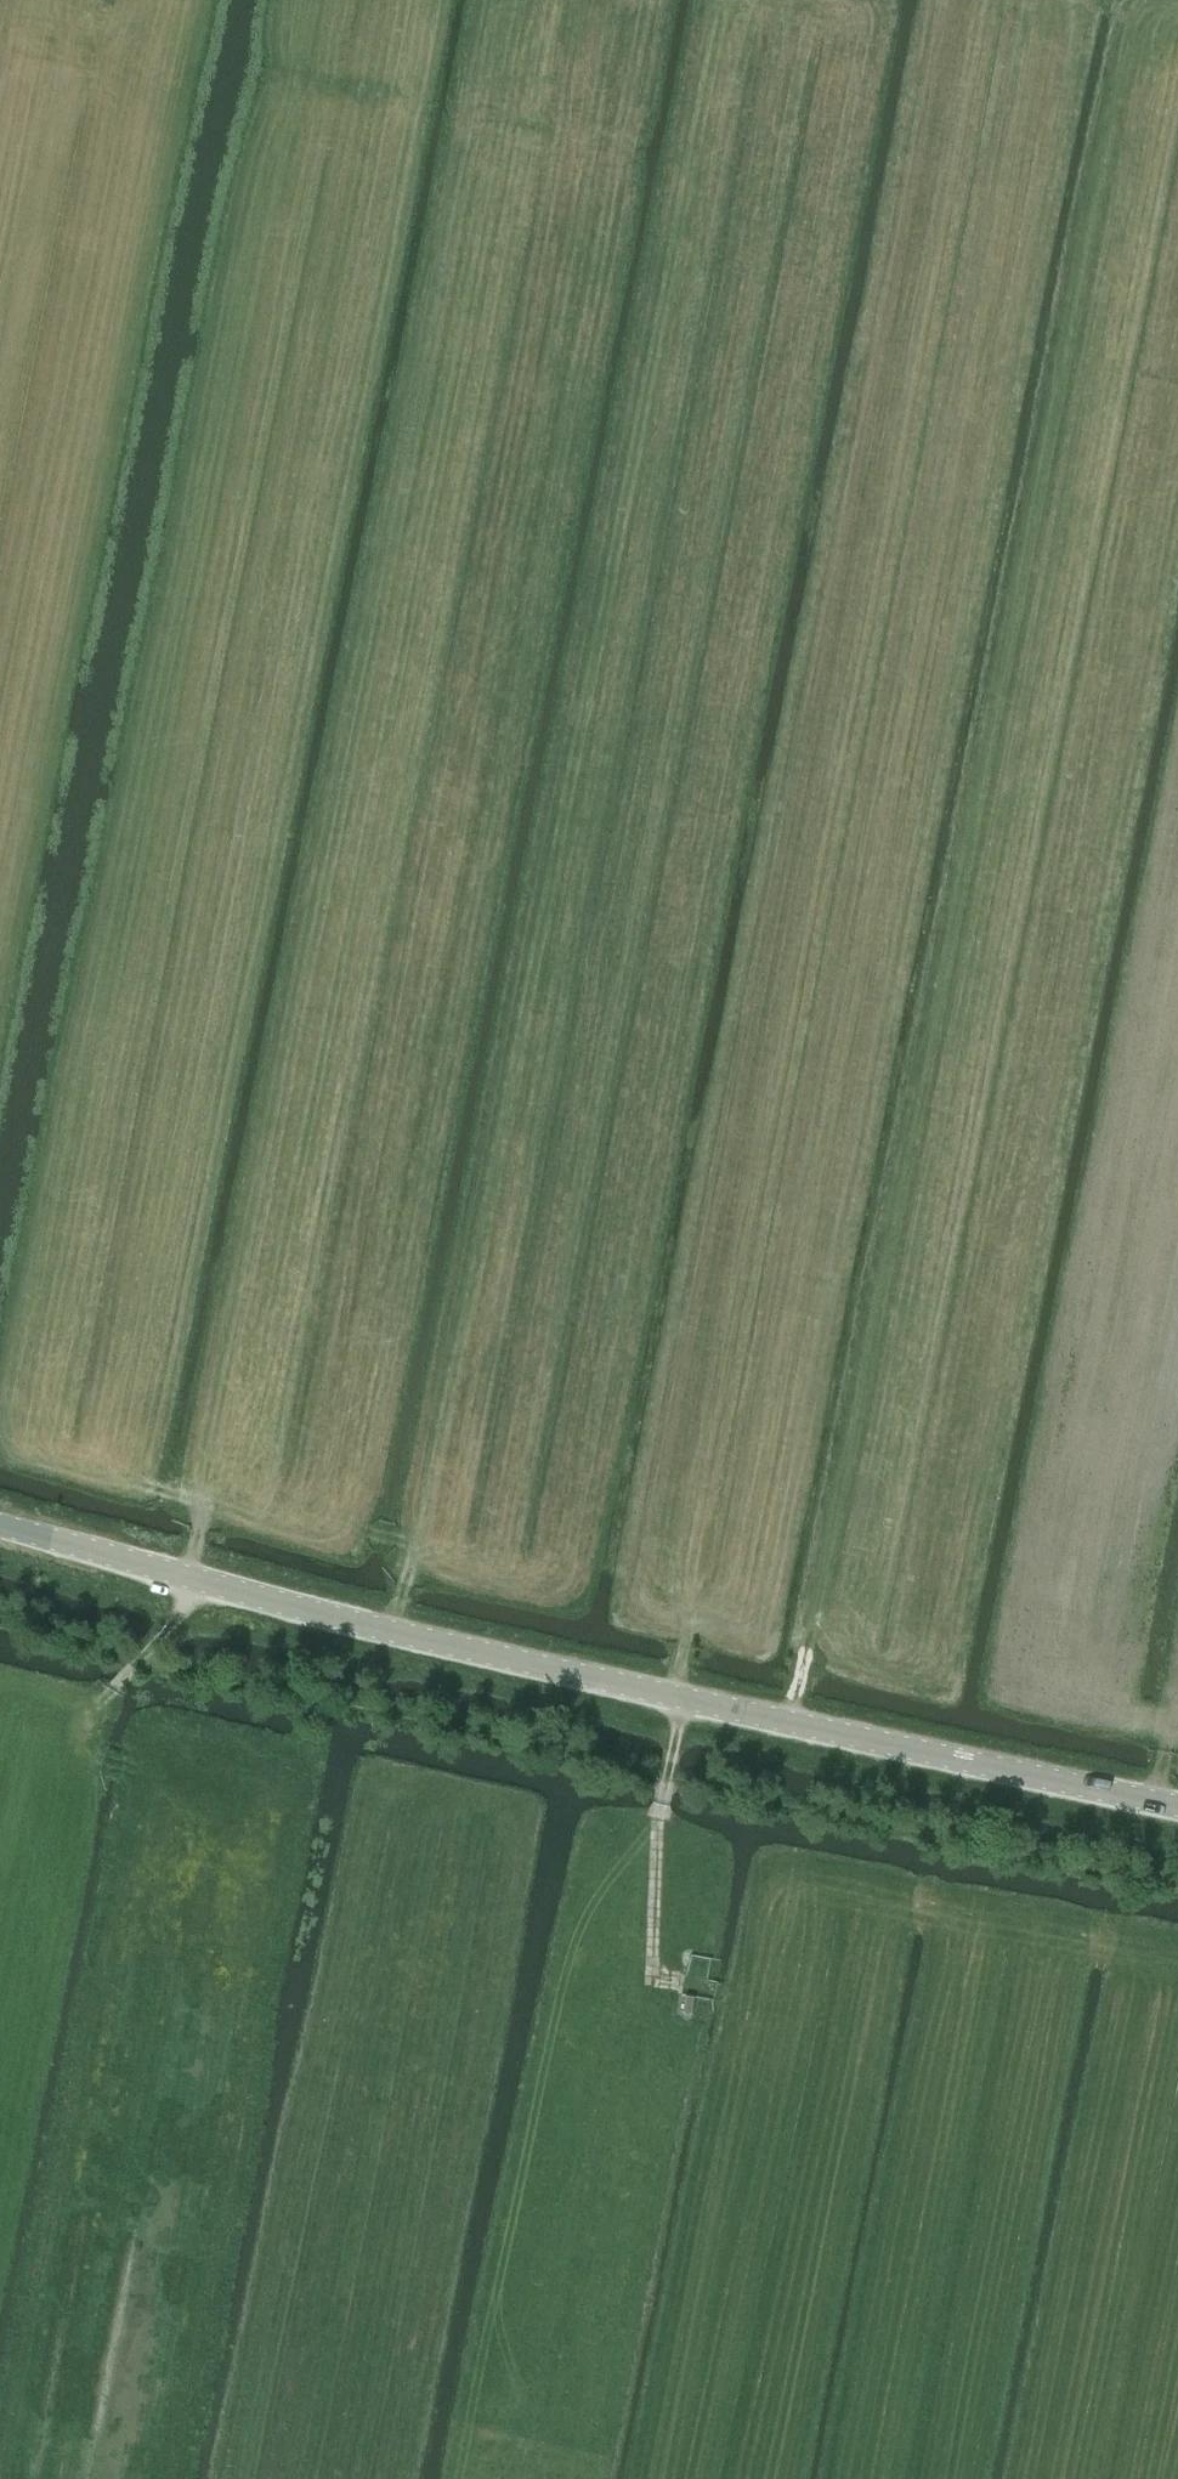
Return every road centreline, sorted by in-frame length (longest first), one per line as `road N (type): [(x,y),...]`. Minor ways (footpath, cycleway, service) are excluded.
road 1 (tertiary): [(1177,1807),(410,1638),(0,1528)]

